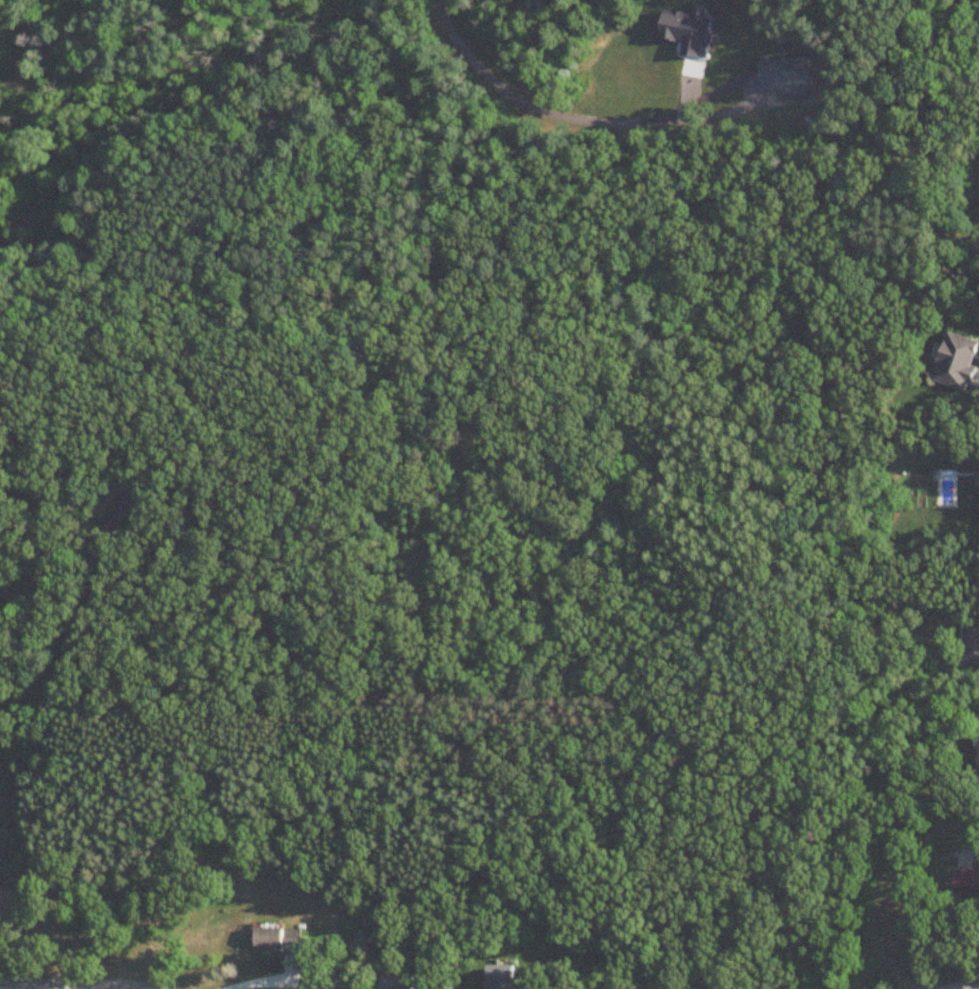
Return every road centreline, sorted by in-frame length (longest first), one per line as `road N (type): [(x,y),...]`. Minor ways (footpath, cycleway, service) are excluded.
road 1 (residential): [(0,988),(134,988)]

